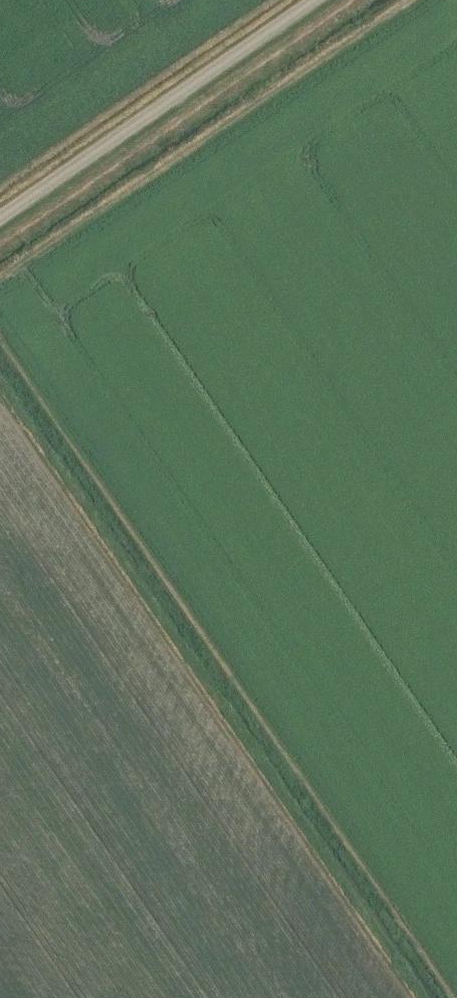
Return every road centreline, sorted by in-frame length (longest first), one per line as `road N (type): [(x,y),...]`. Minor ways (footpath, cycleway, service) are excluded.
road 1 (unclassified): [(0,216),(312,0)]

